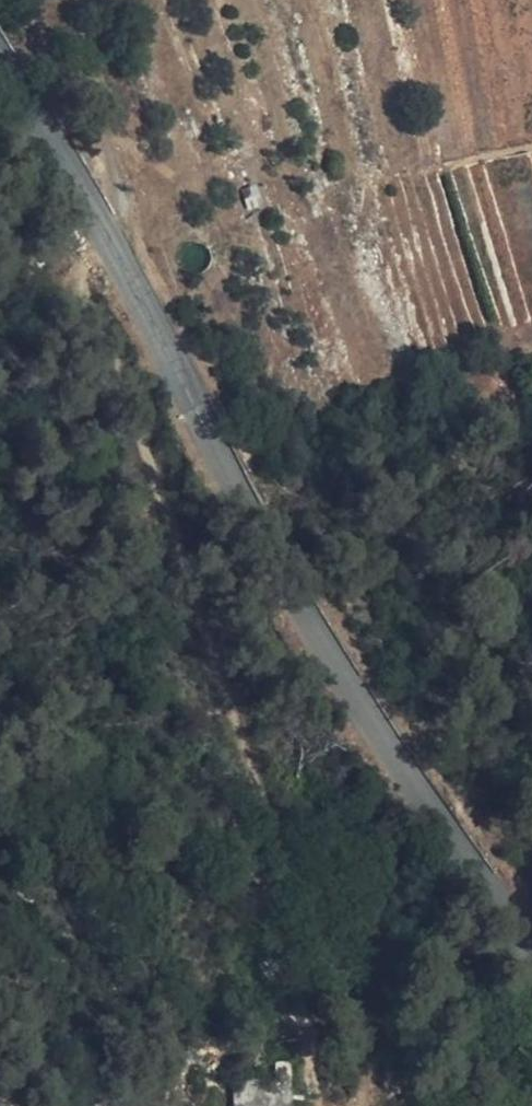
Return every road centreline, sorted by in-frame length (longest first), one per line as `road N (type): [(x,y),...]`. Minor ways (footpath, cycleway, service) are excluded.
road 1 (tertiary): [(0,48),(121,241),(247,502),(346,678),(531,938)]
road 2 (track): [(121,241),(93,261),(88,282),(138,392),(235,707),(377,1023),(359,1105)]

